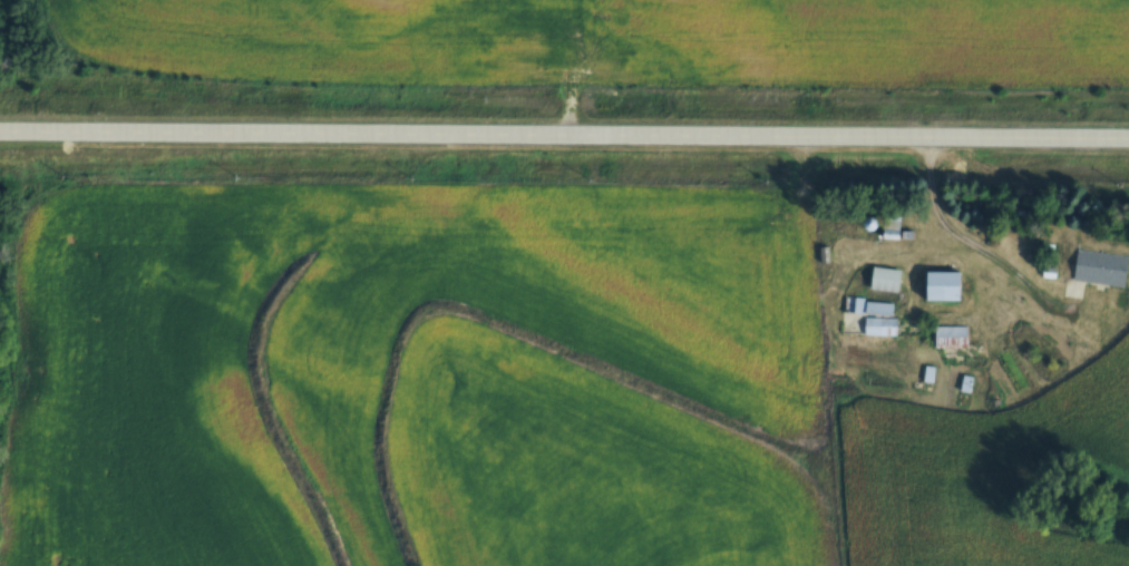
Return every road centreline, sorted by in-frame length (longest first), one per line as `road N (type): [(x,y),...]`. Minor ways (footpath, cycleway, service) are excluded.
road 1 (secondary): [(0,129),(1128,137)]

